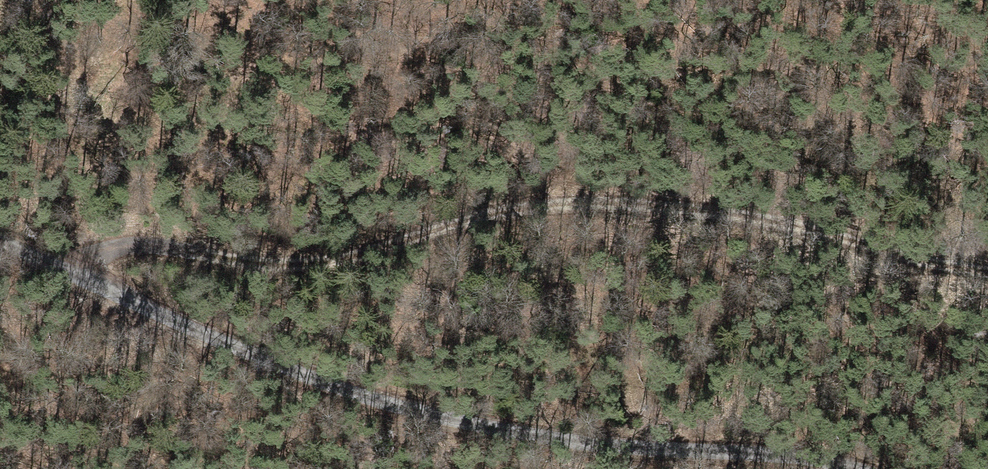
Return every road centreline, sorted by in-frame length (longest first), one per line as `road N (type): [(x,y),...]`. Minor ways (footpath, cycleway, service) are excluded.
road 1 (track): [(987,270),(752,213),(566,194),(318,274),(205,250),(118,248),(62,274)]
road 2 (unclassified): [(0,242),(387,408),(579,444),(852,468)]

